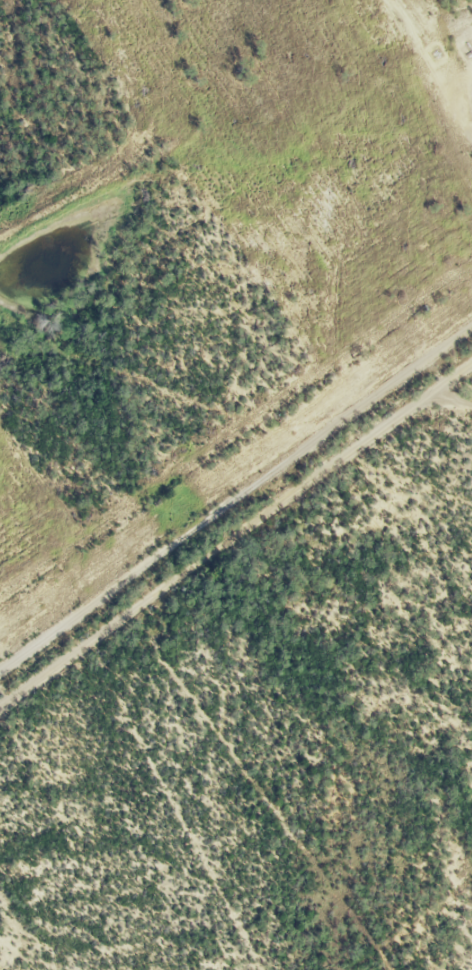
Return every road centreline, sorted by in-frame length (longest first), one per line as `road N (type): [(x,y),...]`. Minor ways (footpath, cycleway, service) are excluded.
road 1 (residential): [(471,300),(0,656)]
road 2 (residential): [(0,738),(471,388)]

